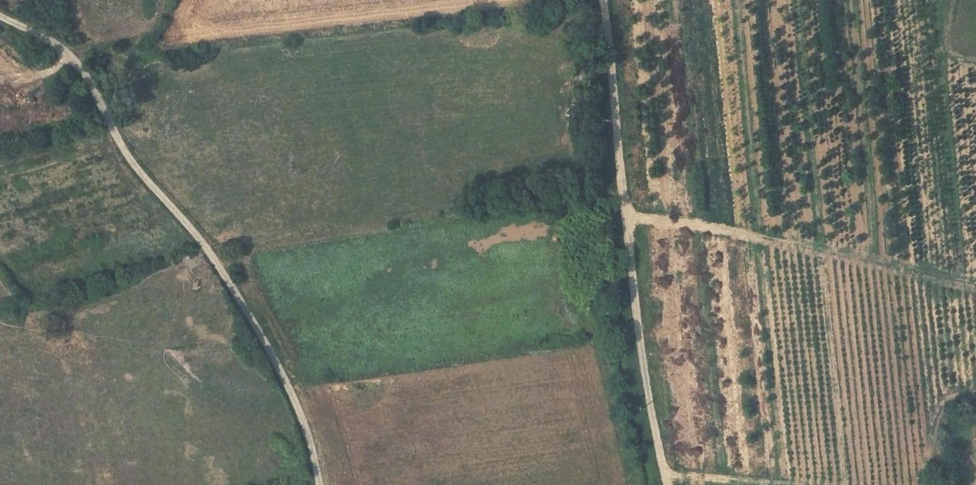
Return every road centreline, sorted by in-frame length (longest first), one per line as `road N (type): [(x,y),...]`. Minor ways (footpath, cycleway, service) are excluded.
road 1 (unclassified): [(319,484),(284,378),(207,252),(141,175),(79,67),(0,16)]
road 2 (track): [(669,484),(637,313),(602,0)]

